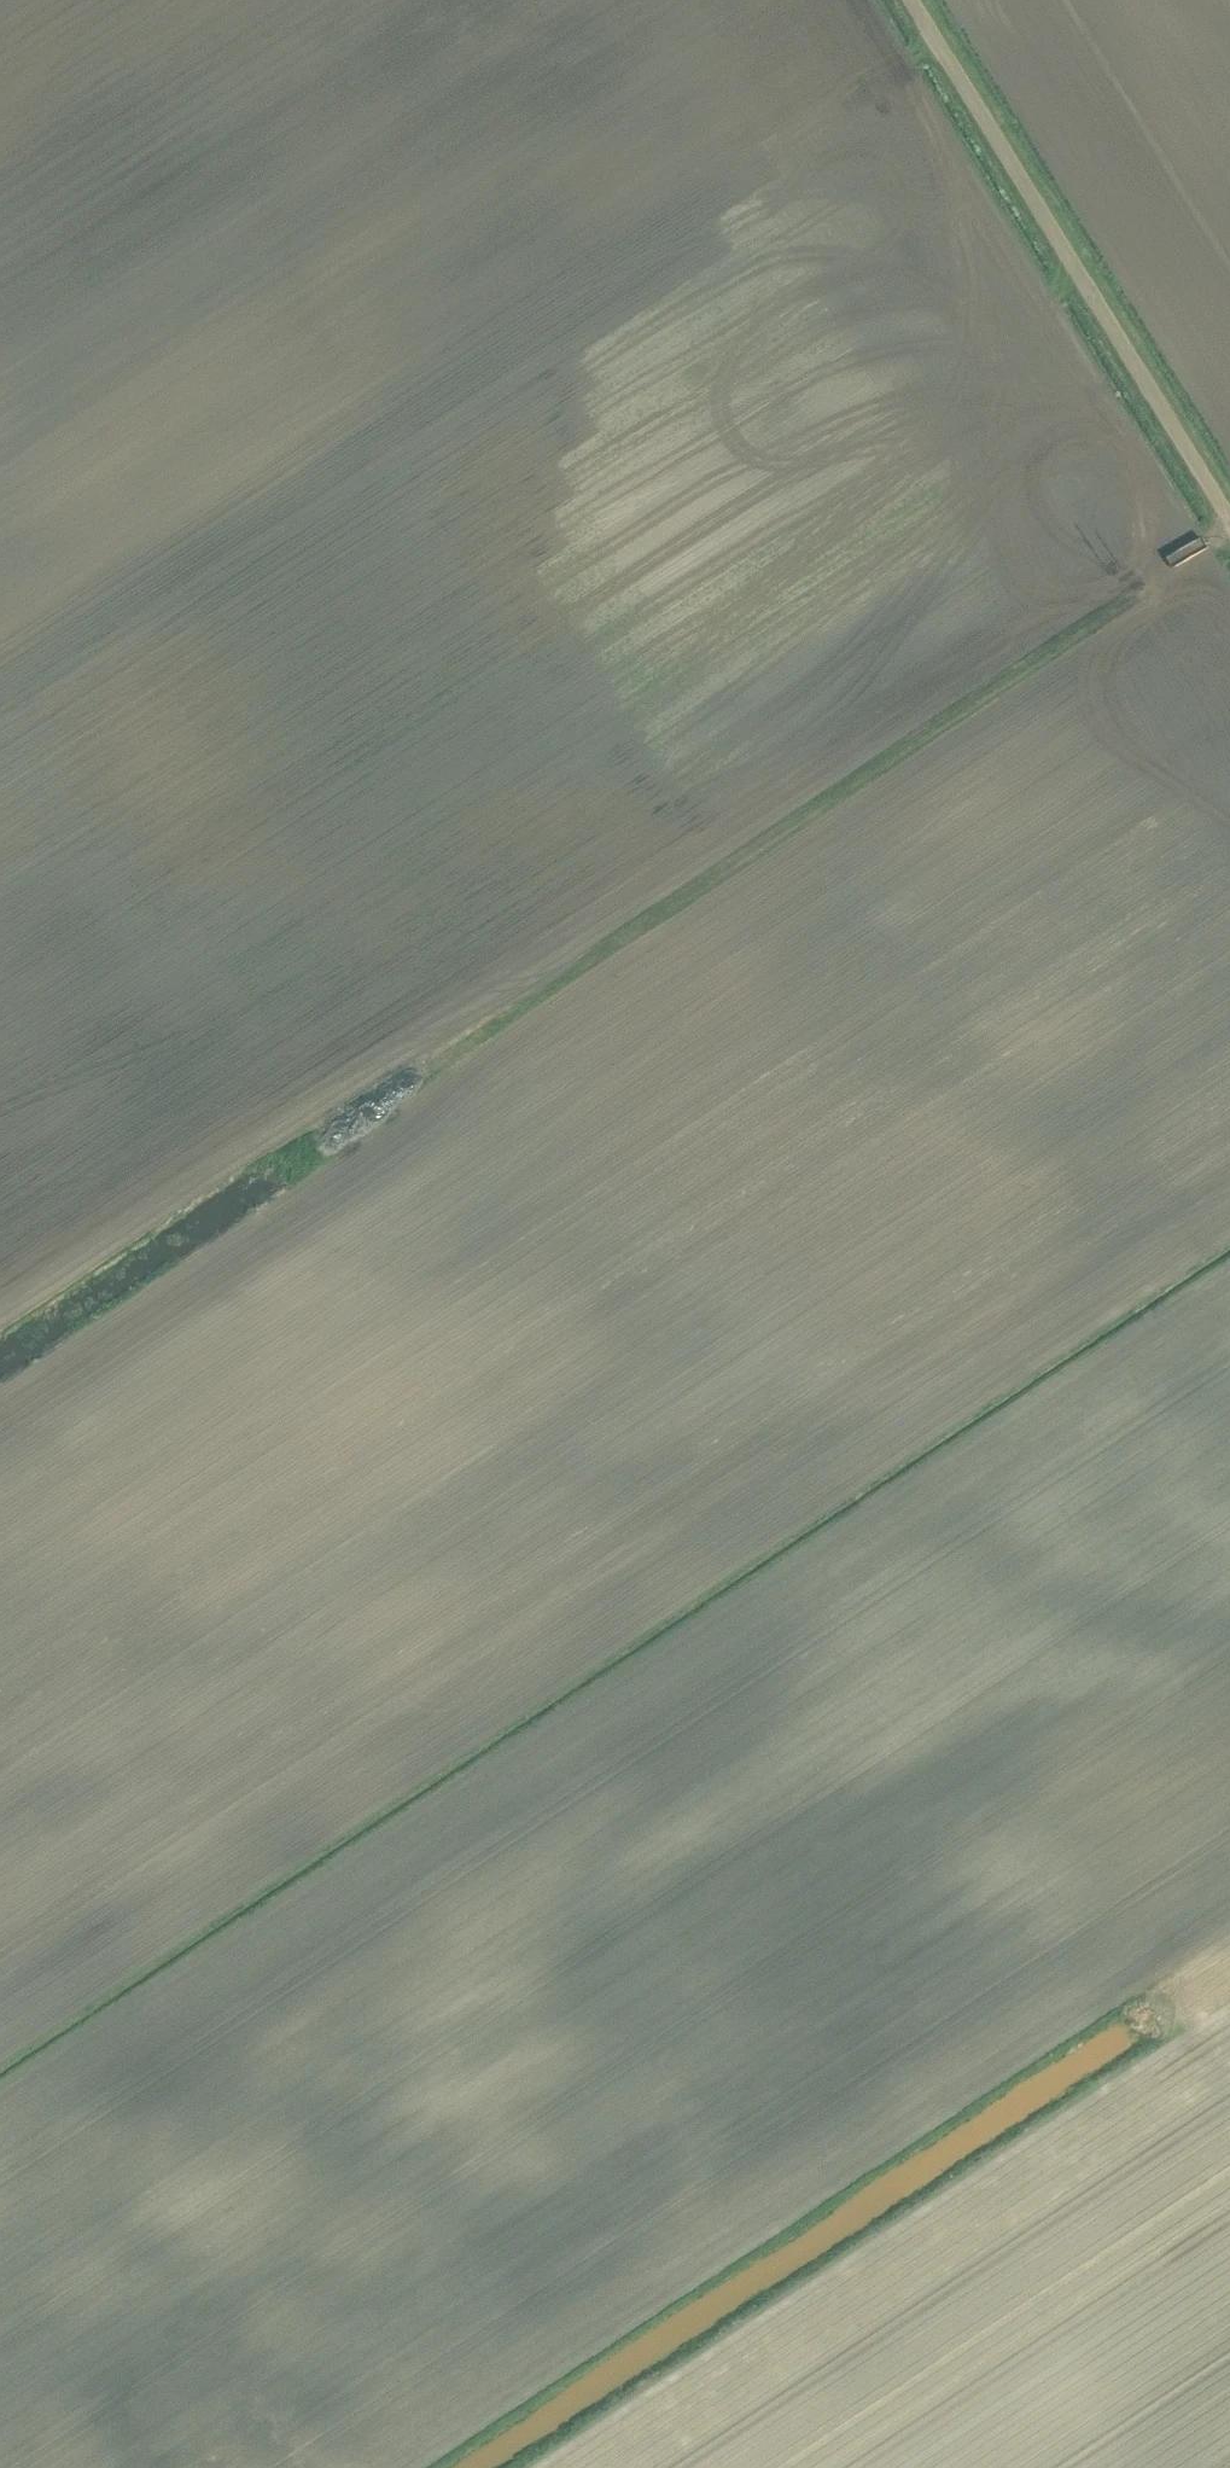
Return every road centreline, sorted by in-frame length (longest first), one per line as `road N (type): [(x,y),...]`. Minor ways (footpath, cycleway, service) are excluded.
road 1 (unclassified): [(1229,521),(911,0)]

